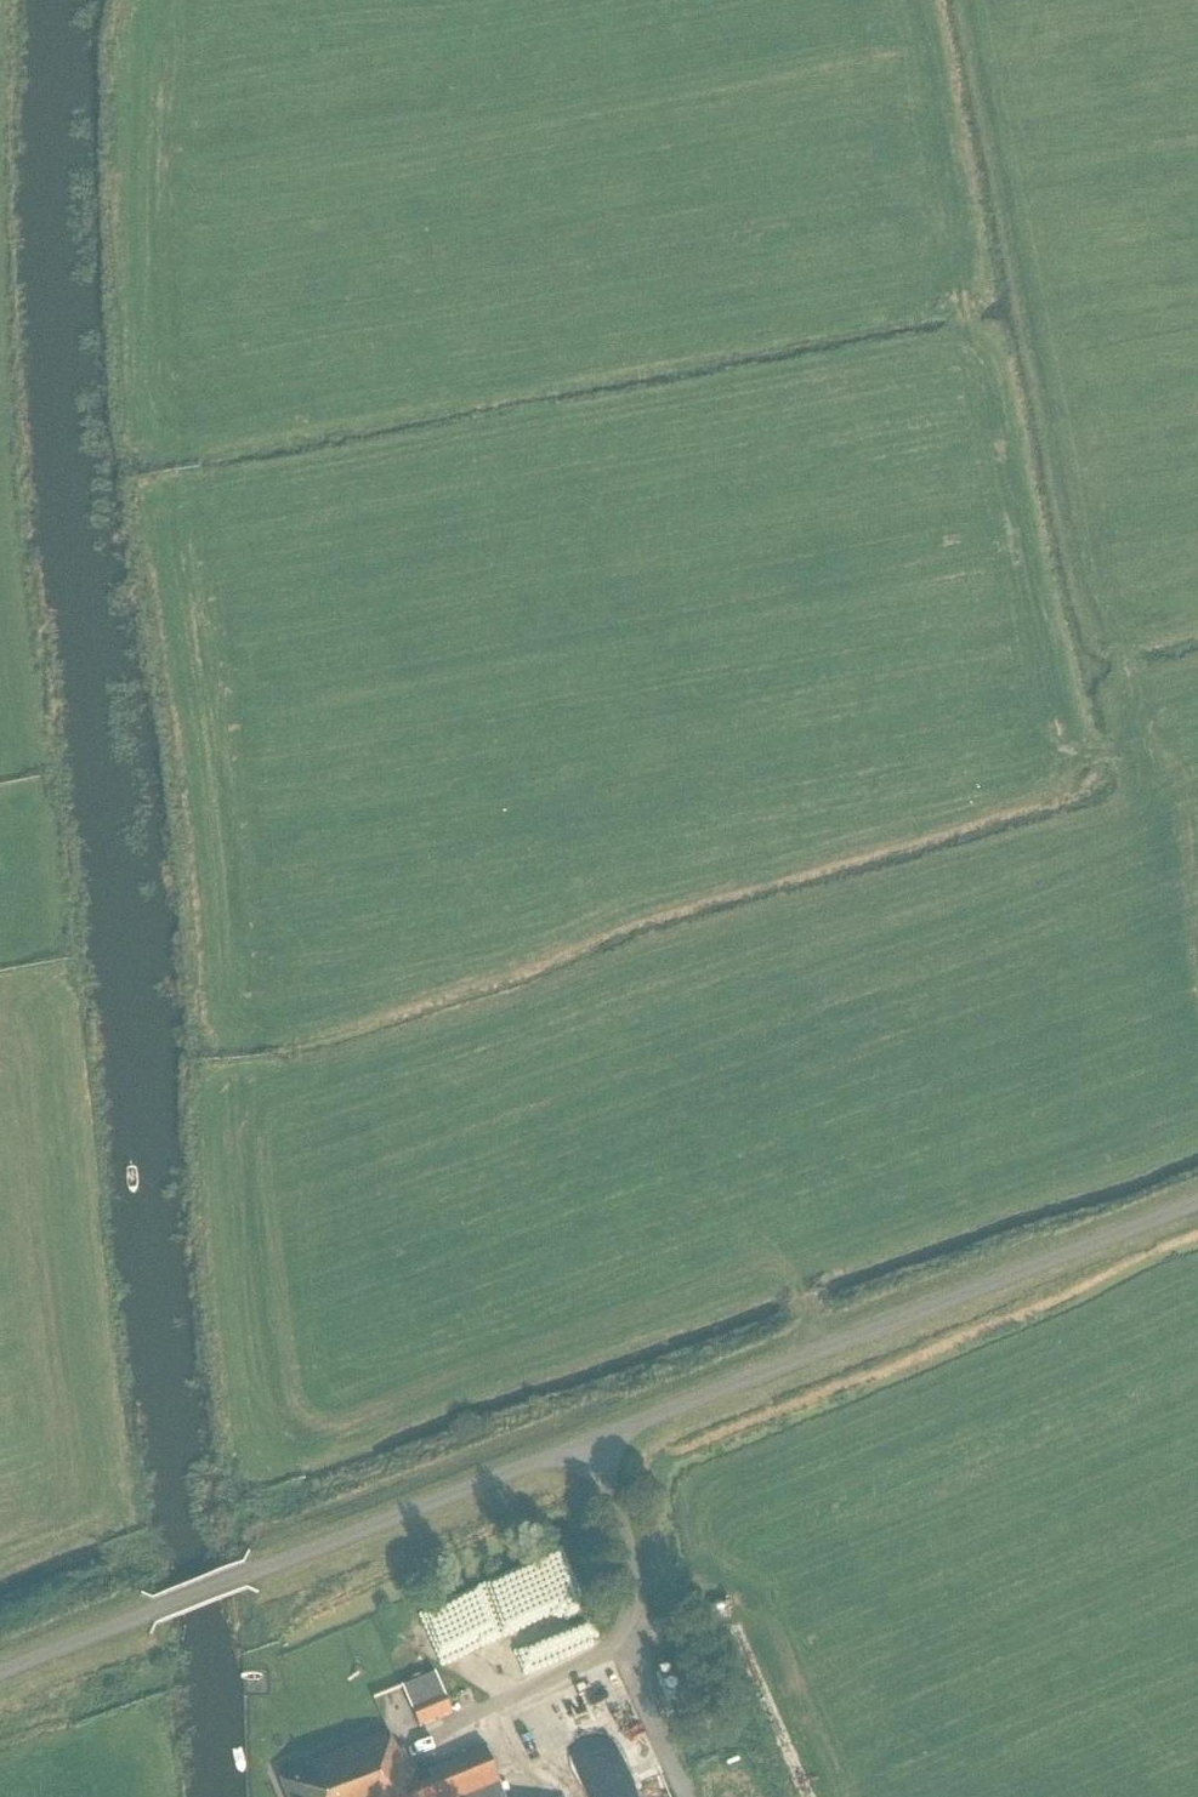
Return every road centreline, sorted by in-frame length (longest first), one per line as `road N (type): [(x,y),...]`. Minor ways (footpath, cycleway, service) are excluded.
road 1 (unclassified): [(0,1670),(1197,1203)]

